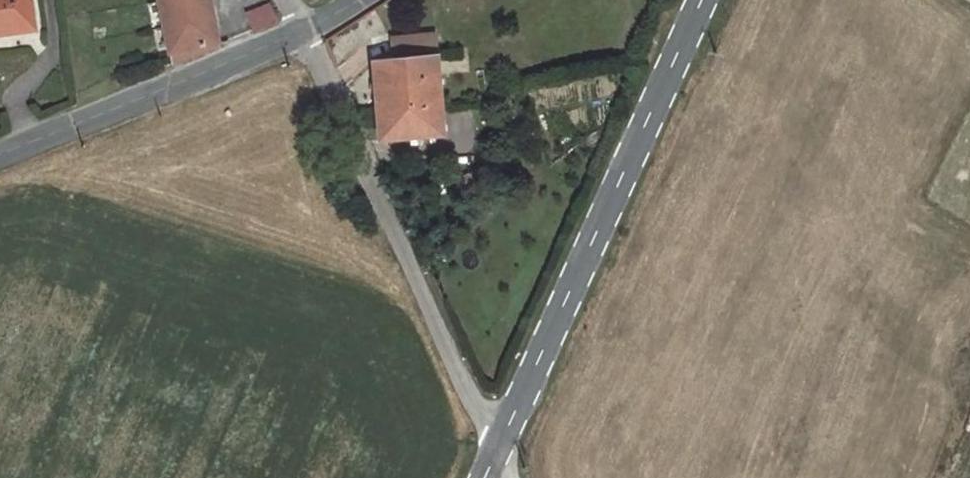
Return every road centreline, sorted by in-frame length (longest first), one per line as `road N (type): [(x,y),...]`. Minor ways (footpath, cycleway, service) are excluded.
road 1 (secondary): [(497,448),(703,0)]
road 2 (unclassified): [(497,448),(305,29)]
road 3 (tertiary): [(0,159),(305,29)]

